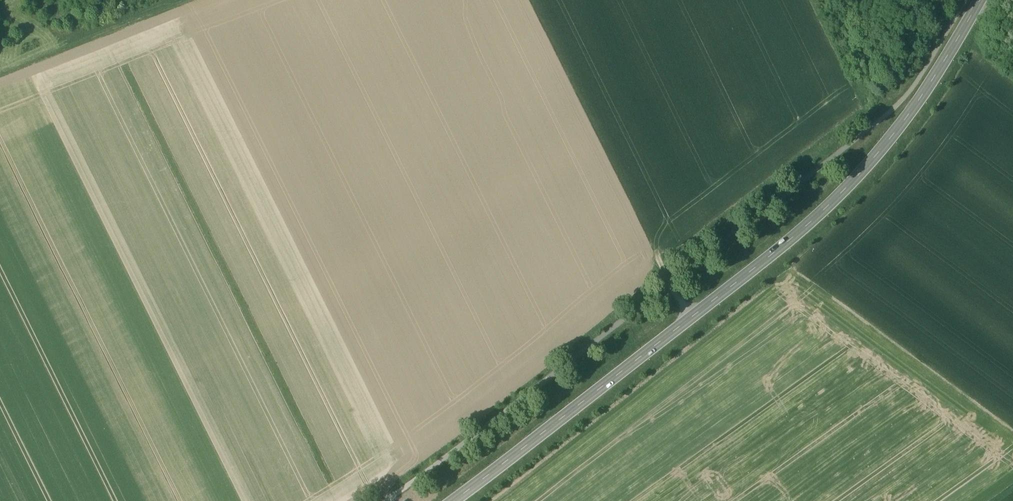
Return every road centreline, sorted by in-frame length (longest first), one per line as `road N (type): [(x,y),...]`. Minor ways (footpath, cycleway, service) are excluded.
road 1 (secondary): [(452,500),(810,224),(877,157),(981,0)]
road 2 (track): [(0,77),(204,0)]

